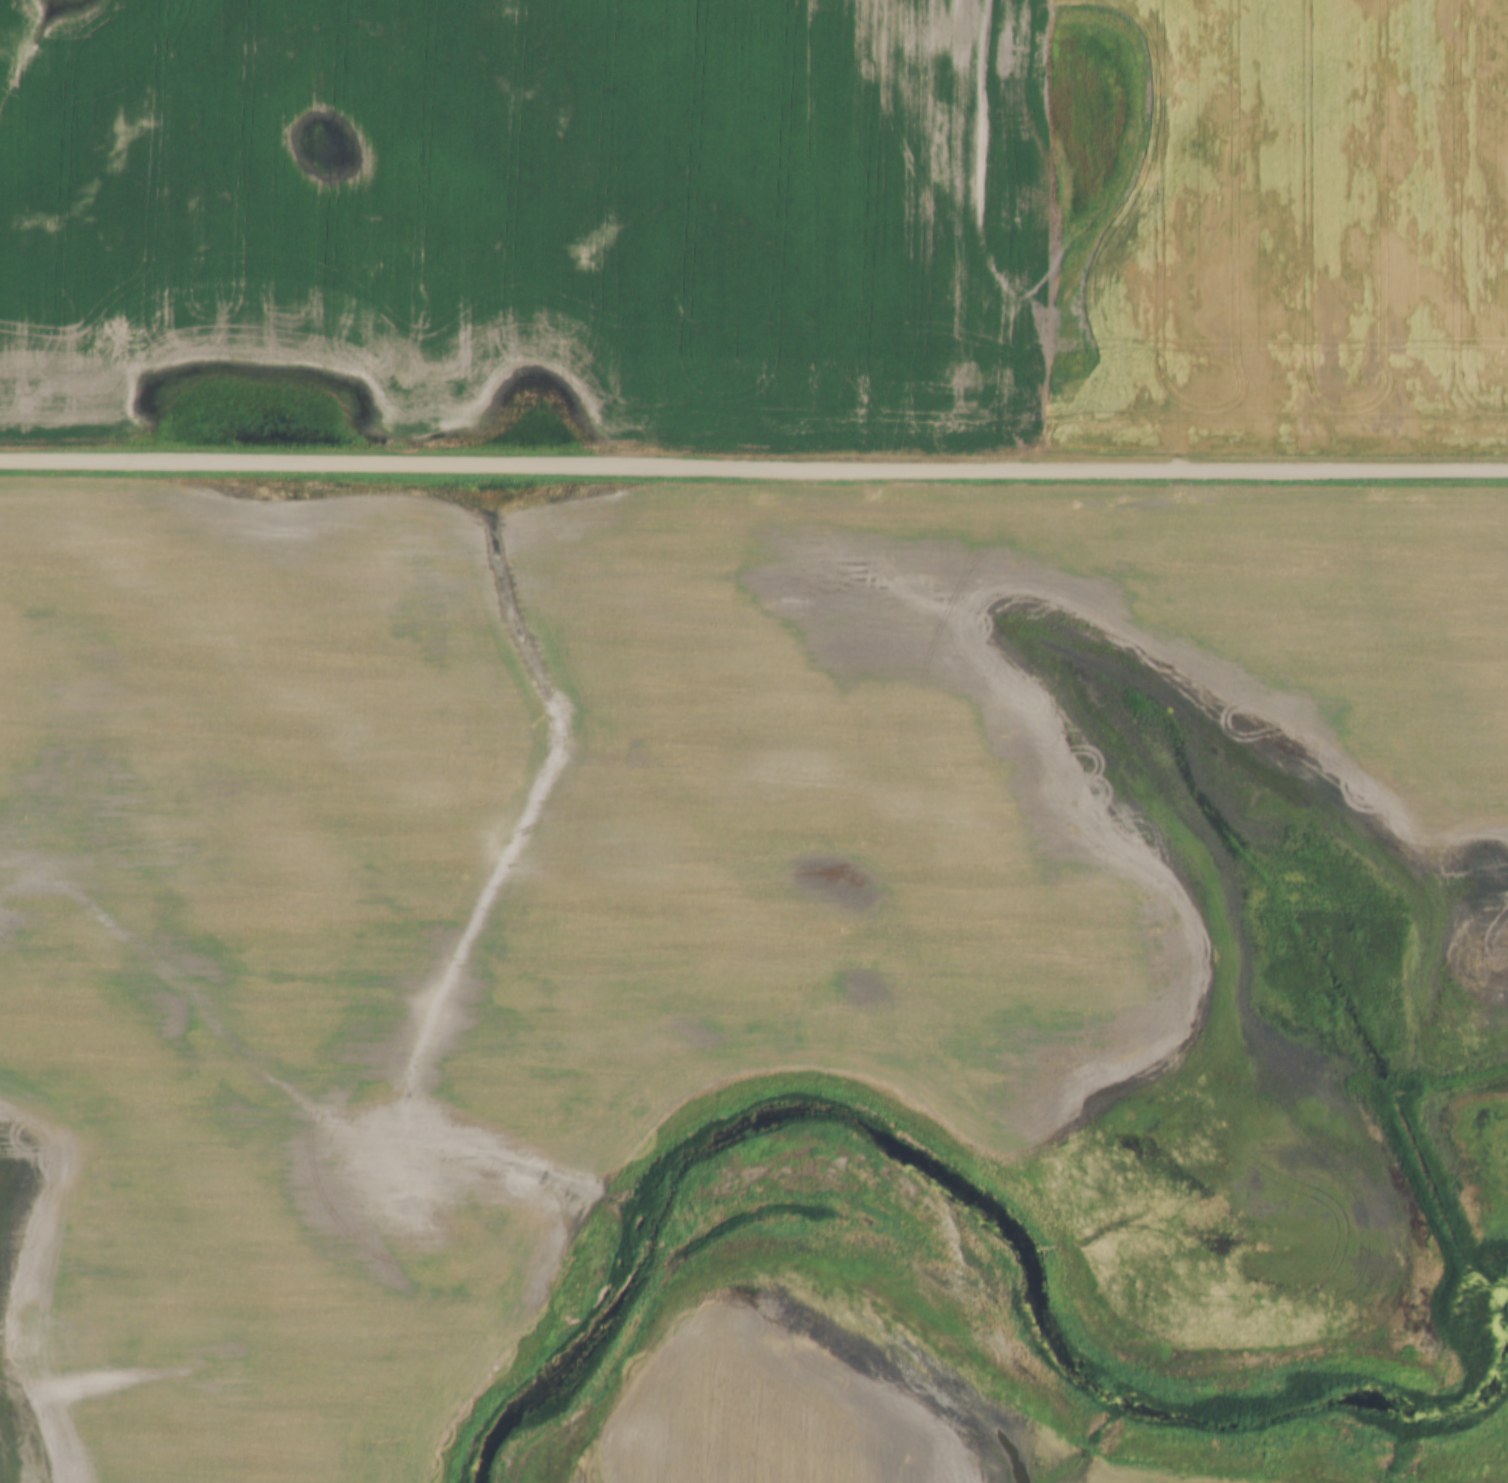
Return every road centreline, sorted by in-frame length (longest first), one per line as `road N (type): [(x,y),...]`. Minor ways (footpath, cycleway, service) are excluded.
road 1 (tertiary): [(0,461),(1507,469)]

